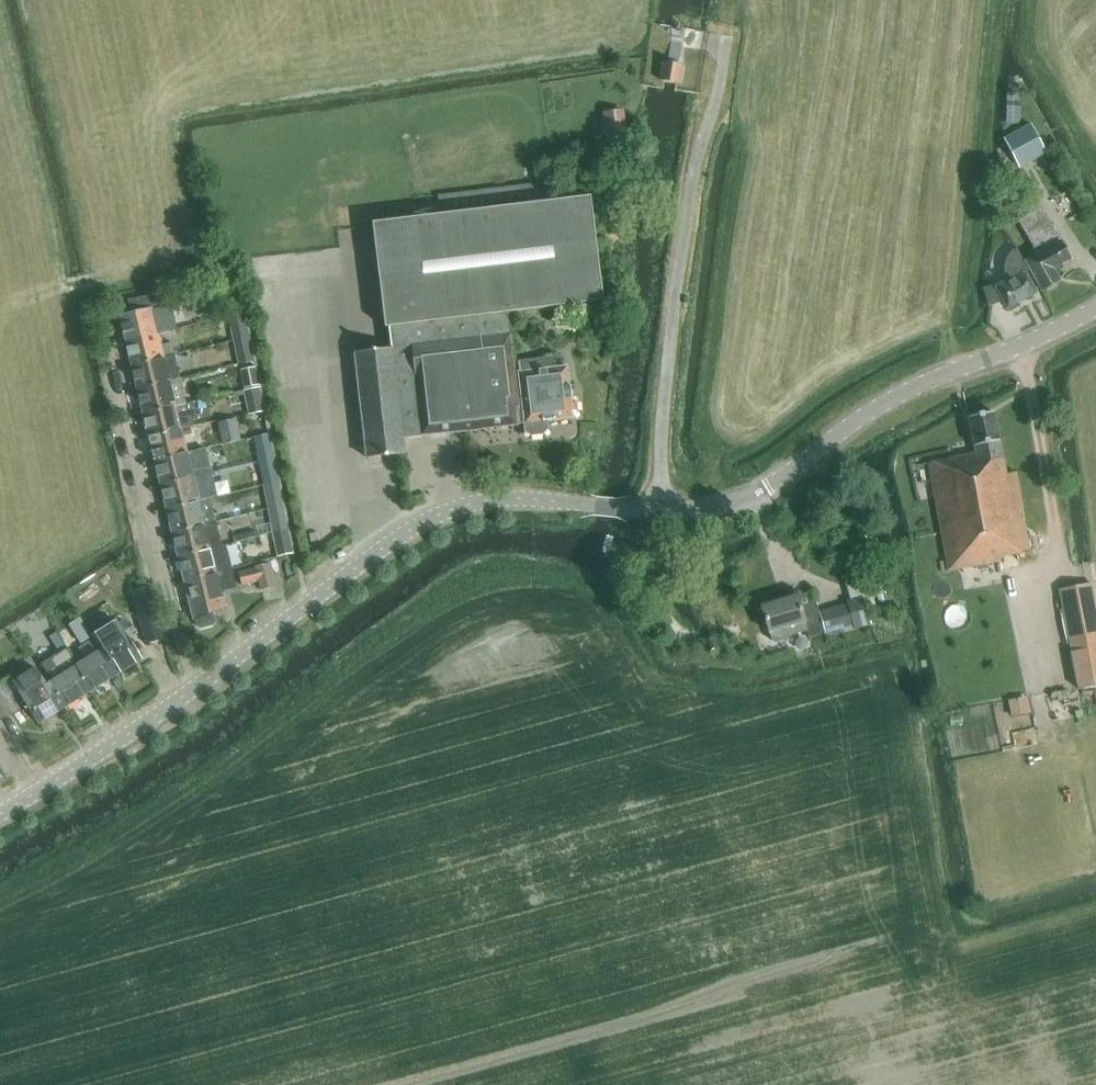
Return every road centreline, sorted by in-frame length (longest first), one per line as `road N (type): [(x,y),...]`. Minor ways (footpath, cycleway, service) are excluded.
road 1 (tertiary): [(0,813),(157,715),(425,521),(504,499),(599,507)]
road 2 (tertiary): [(616,508),(694,510),(750,497),(914,387),(1095,308)]

